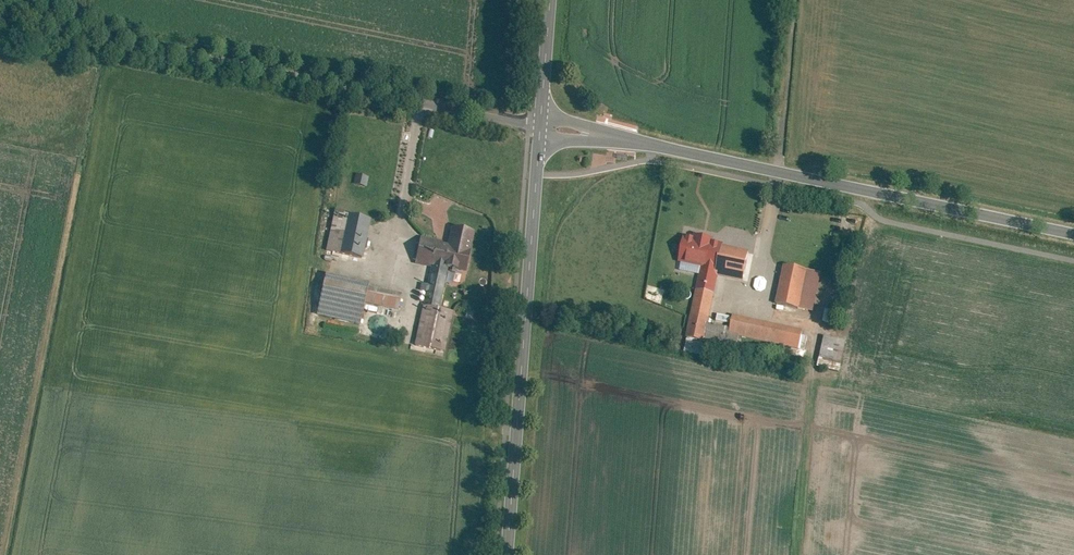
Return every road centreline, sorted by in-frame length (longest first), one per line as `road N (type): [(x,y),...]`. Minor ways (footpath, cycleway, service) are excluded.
road 1 (unclassified): [(0,11),(540,123)]
road 2 (tertiary): [(540,123),(1073,236)]
road 3 (tertiary): [(540,123),(509,554)]
road 4 (tertiary): [(550,0),(540,123)]

